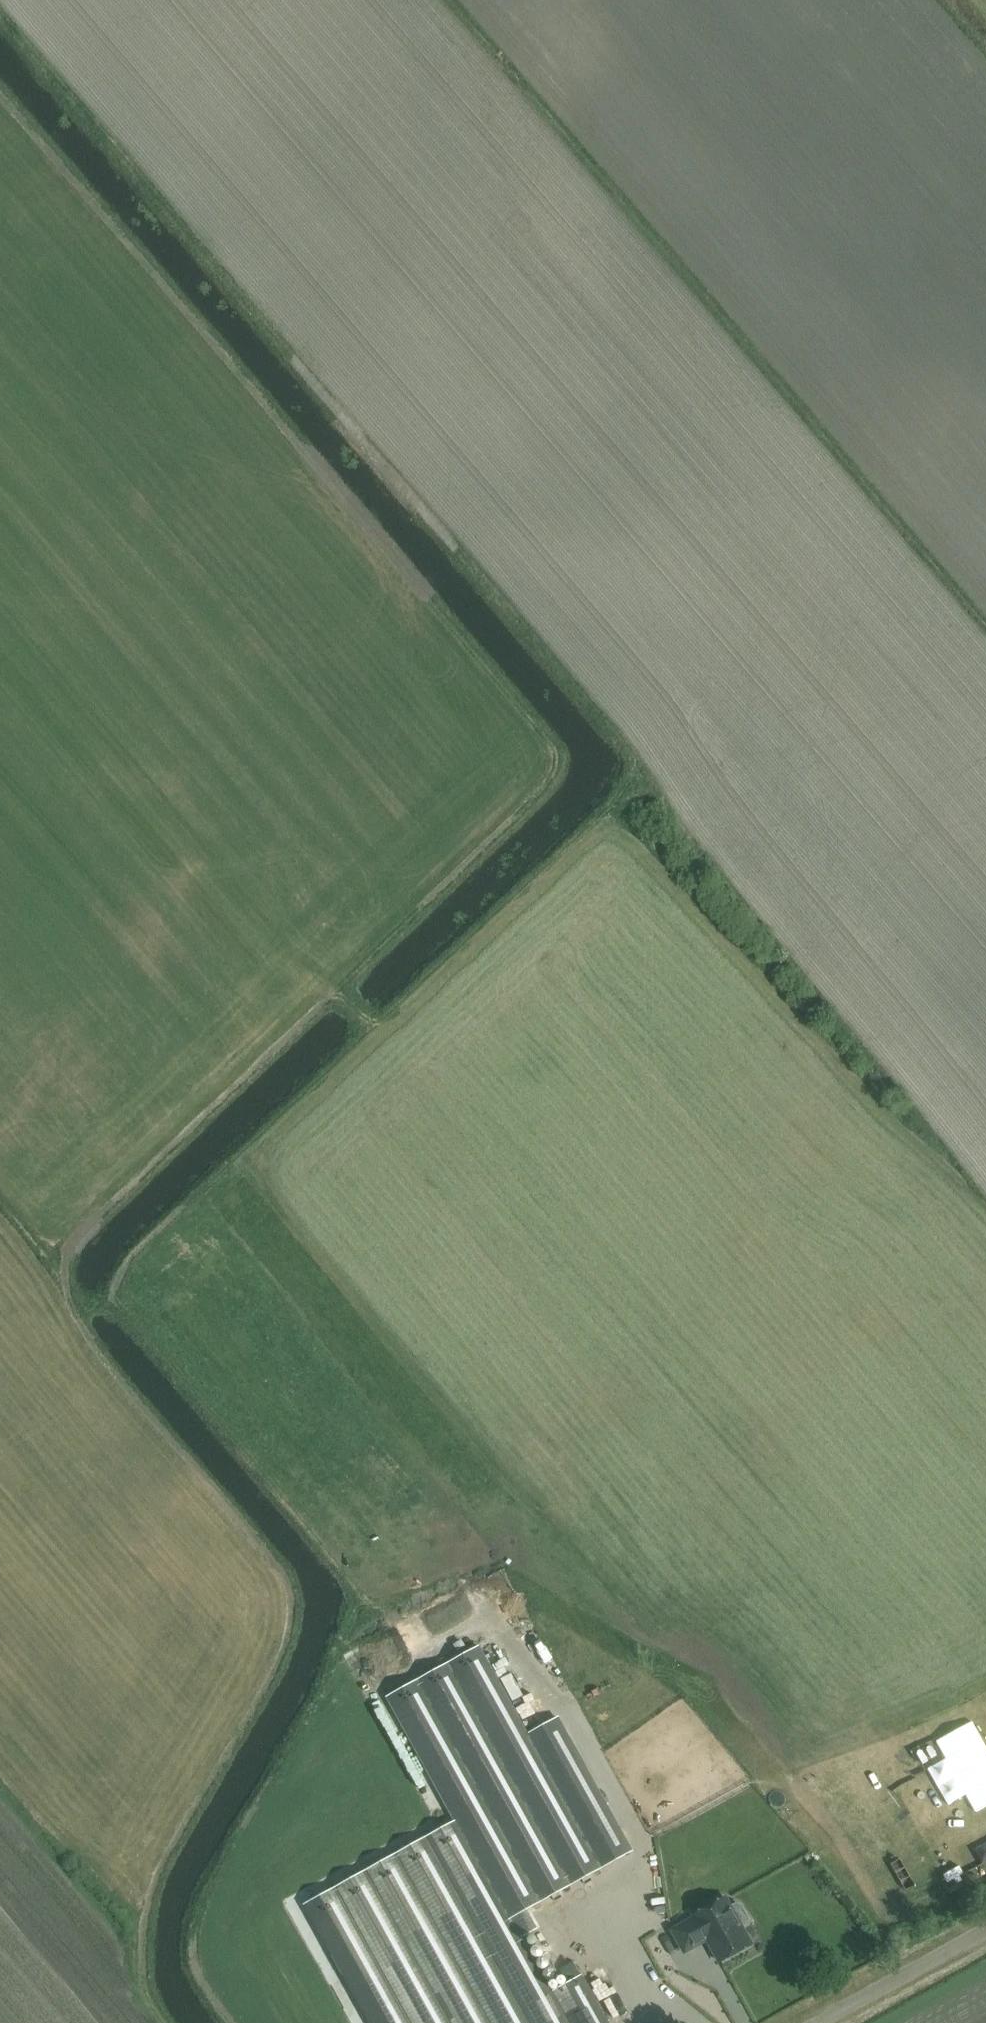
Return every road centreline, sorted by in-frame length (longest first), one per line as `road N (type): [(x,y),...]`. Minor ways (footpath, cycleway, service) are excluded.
road 1 (unclassified): [(818,2022),(985,1931)]

